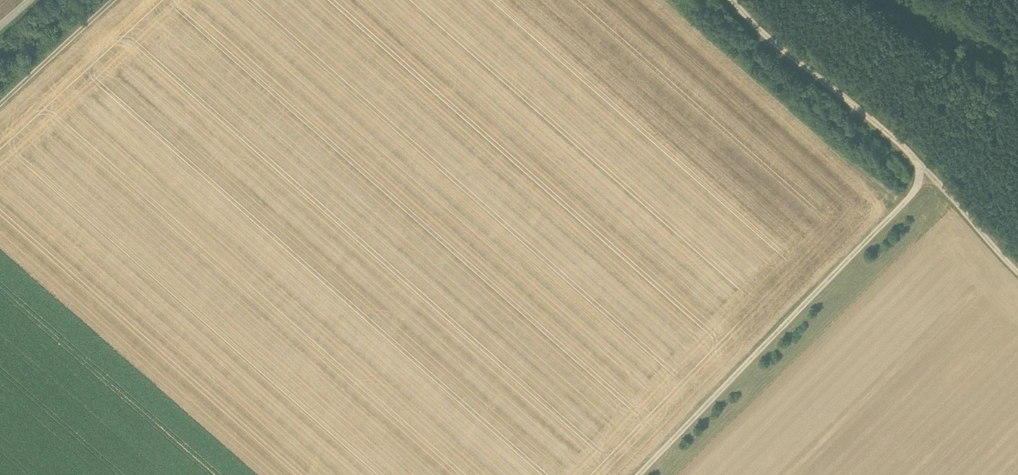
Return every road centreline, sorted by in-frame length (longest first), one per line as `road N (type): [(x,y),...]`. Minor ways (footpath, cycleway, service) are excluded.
road 1 (track): [(640,474),(895,214),(924,171)]
road 2 (track): [(730,0),(907,152),(1017,271)]
road 3 (track): [(117,0),(0,106)]

